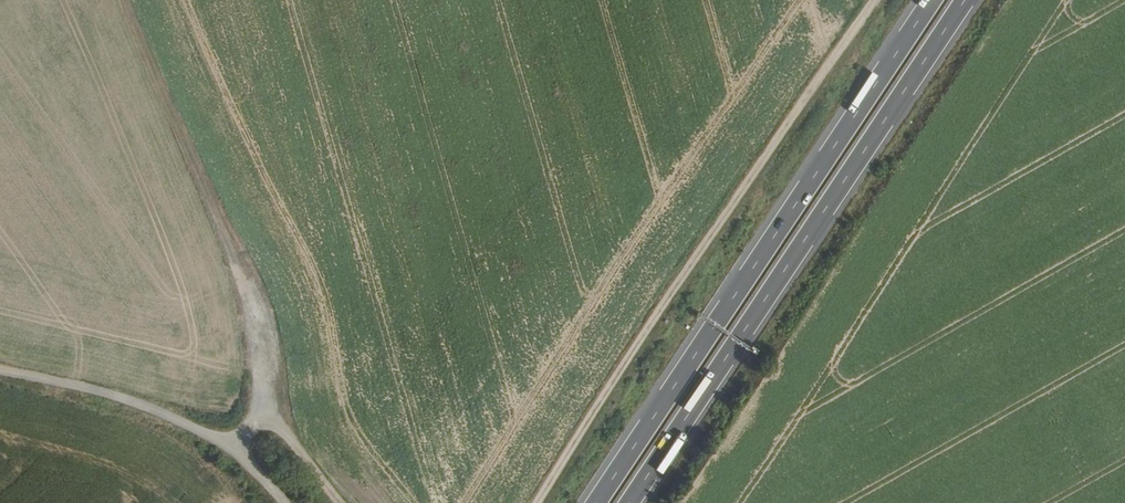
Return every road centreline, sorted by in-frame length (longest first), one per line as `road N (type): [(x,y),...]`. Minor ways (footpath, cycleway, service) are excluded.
road 1 (track): [(865,0),(527,502)]
road 2 (trunk): [(935,0),(599,502)]
road 3 (trunk): [(631,502),(966,0)]
road 4 (track): [(256,408),(244,313),(120,0)]
road 5 (track): [(0,368),(110,396),(230,445),(282,502)]
road 6 (track): [(335,502),(256,408)]

